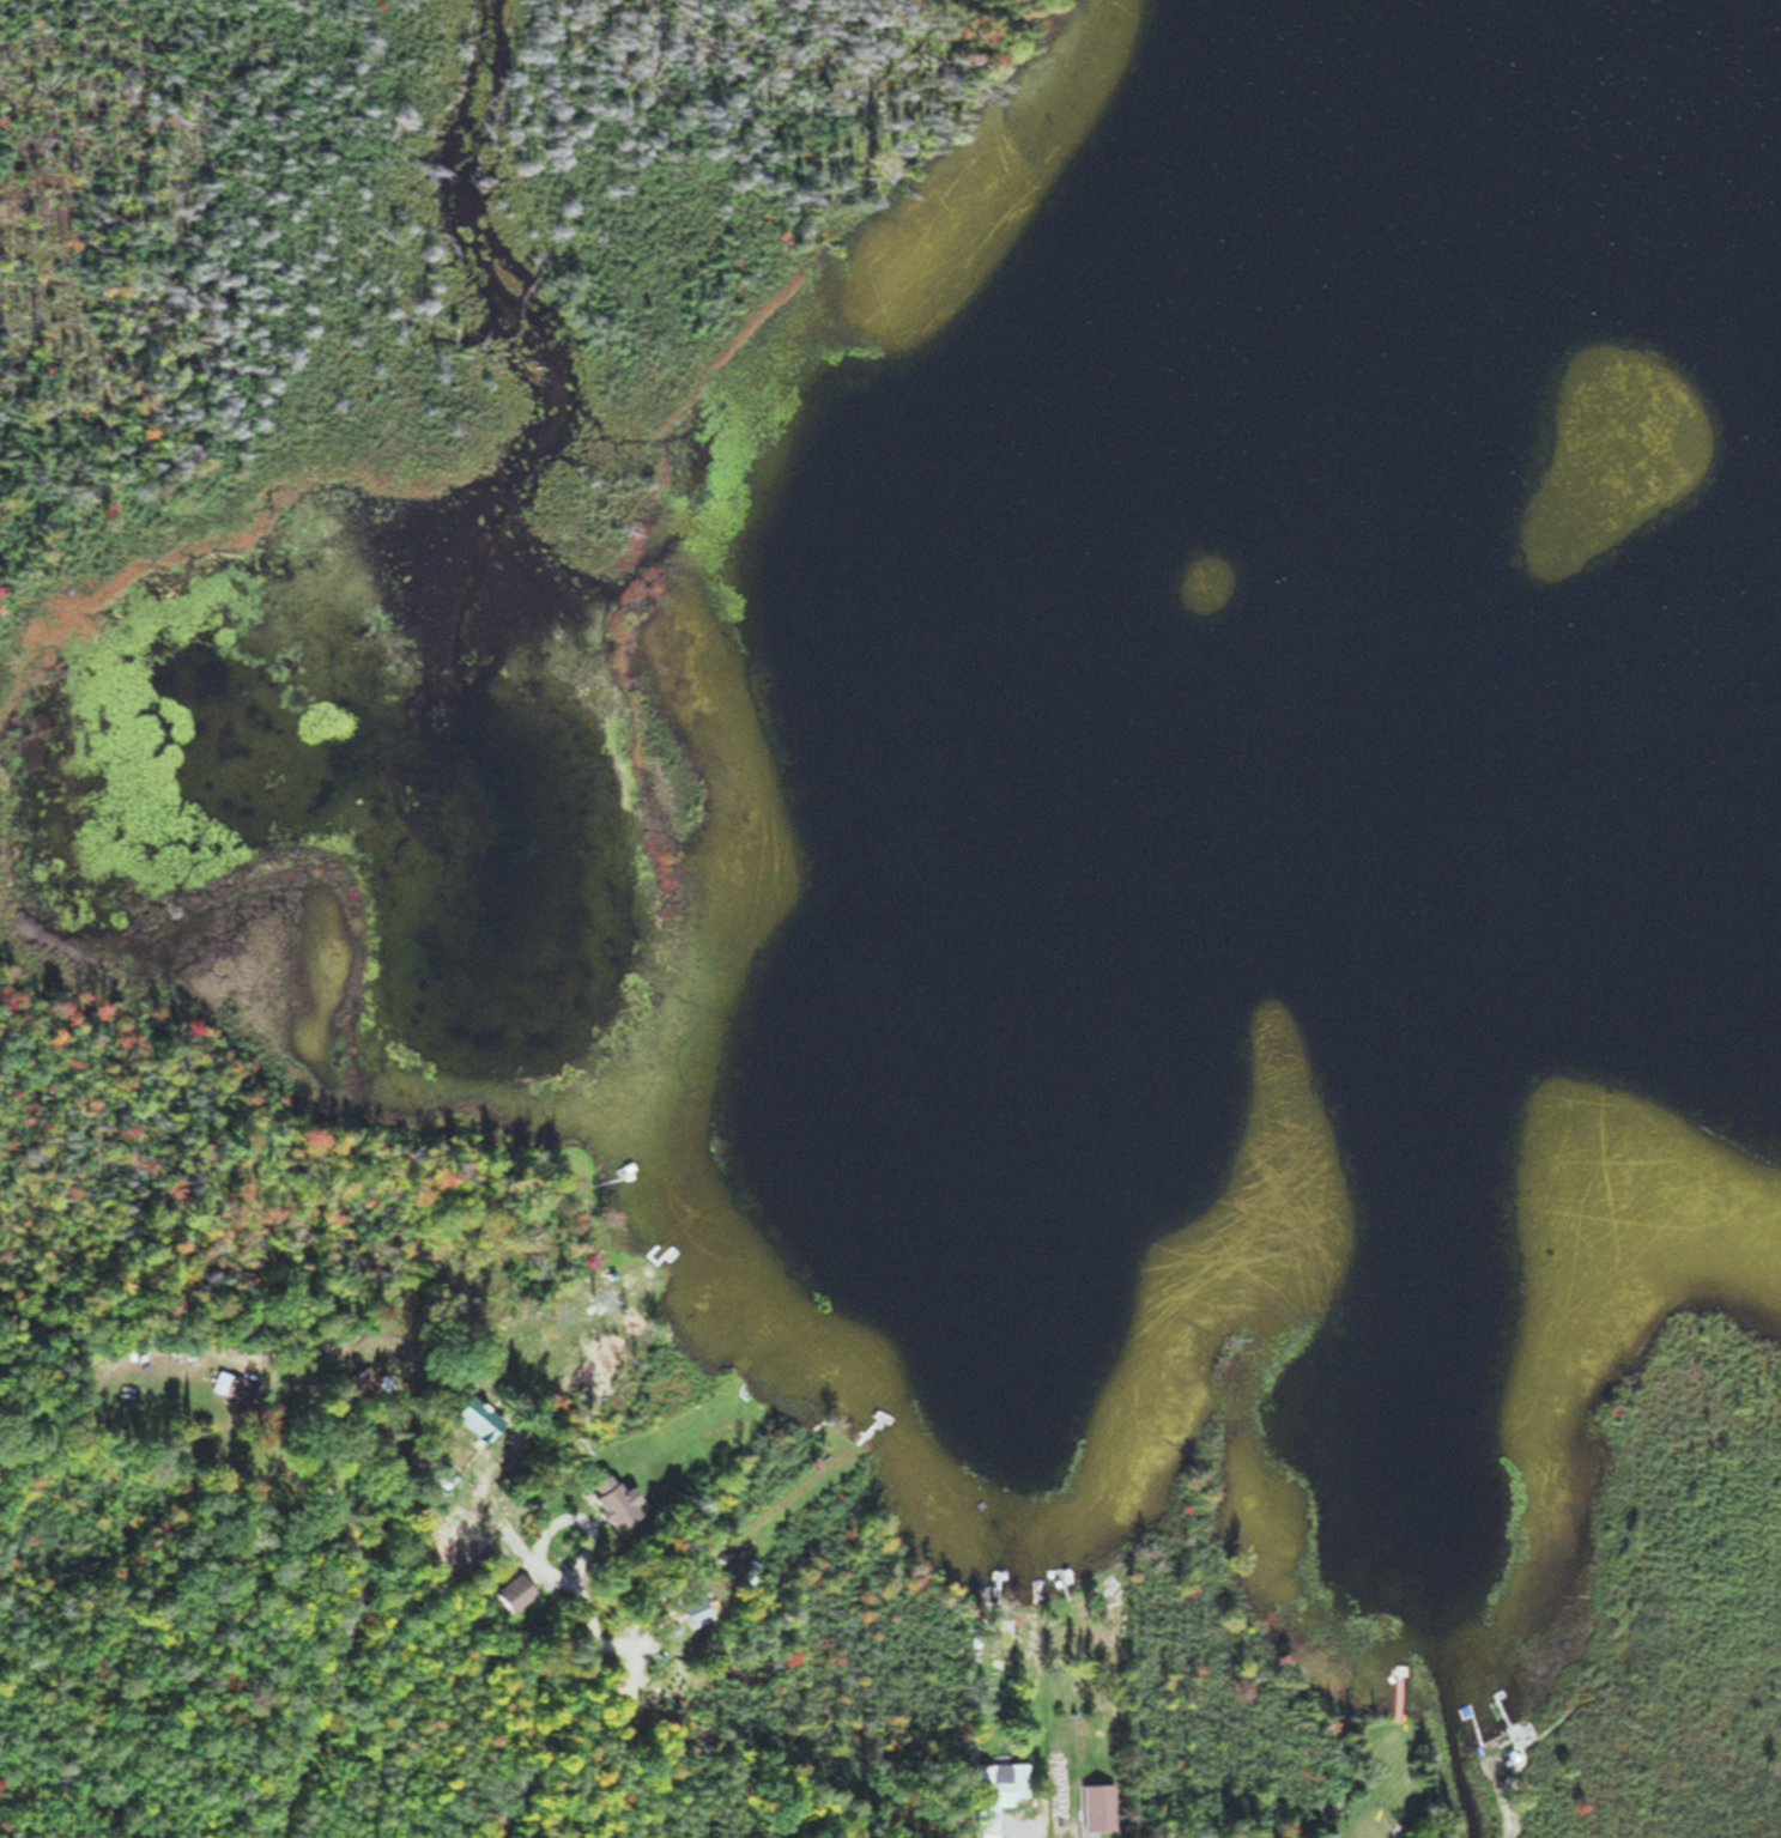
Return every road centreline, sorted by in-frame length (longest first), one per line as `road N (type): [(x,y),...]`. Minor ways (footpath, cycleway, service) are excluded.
road 1 (residential): [(545,1837),(549,1601),(519,1505),(406,1413)]
road 2 (residential): [(258,1837),(358,1595),(351,1528),(303,1450),(315,1393)]
road 3 (residential): [(1095,1837),(1073,1704)]

